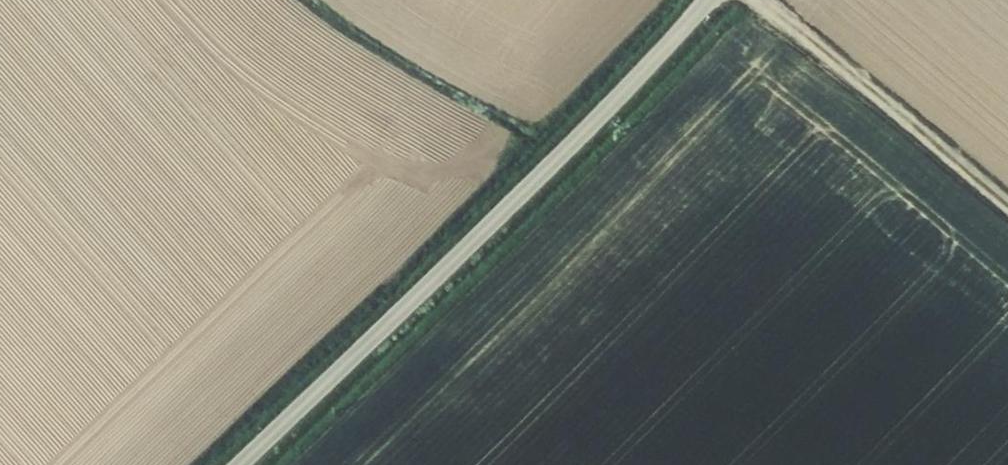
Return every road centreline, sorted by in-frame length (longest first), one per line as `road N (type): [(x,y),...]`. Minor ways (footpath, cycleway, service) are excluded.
road 1 (unclassified): [(239,464),(708,0)]
road 2 (track): [(757,0),(1007,206)]

